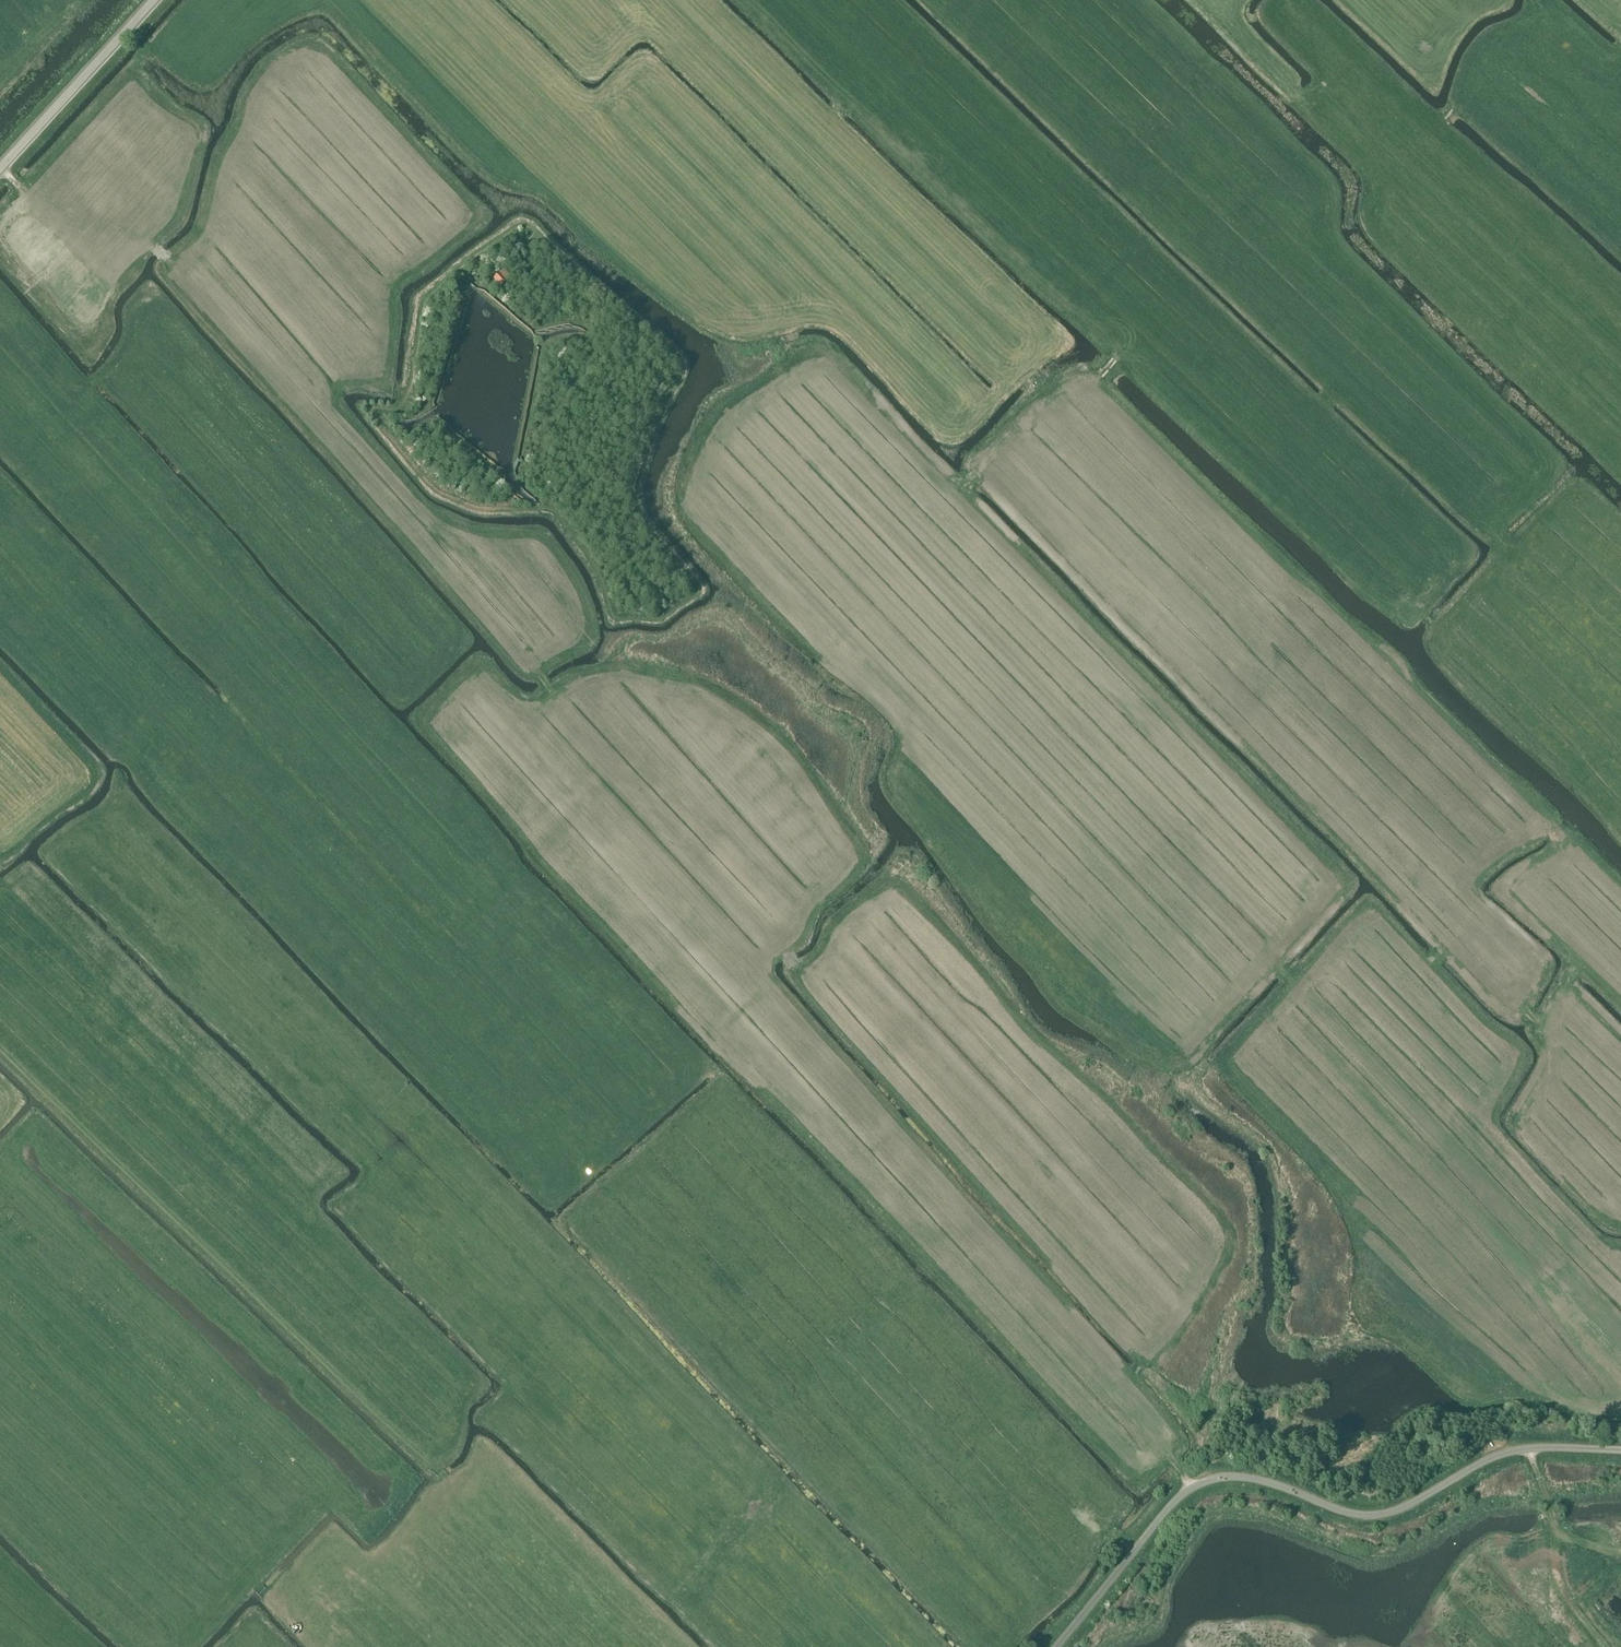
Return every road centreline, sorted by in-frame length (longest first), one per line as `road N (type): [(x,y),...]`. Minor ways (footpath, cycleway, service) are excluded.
road 1 (unclassified): [(1620,1450),(1526,1449),(1474,1467),(1431,1499),(1368,1519),(1265,1479),(1199,1485),(1060,1646)]
road 2 (tertiary): [(0,167),(153,0)]

